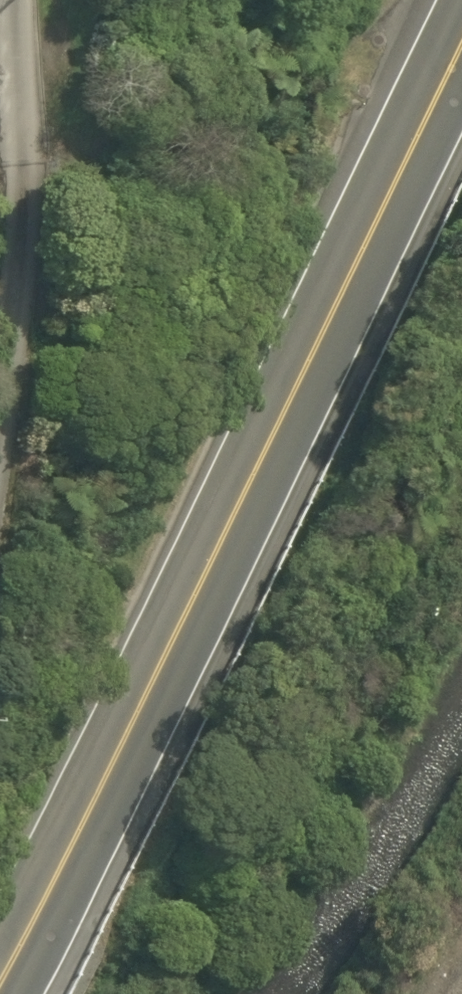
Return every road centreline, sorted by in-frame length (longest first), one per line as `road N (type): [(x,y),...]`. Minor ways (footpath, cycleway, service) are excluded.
road 1 (secondary): [(0,980),(277,433),(461,40)]
road 2 (residential): [(0,422),(26,208),(16,0)]

